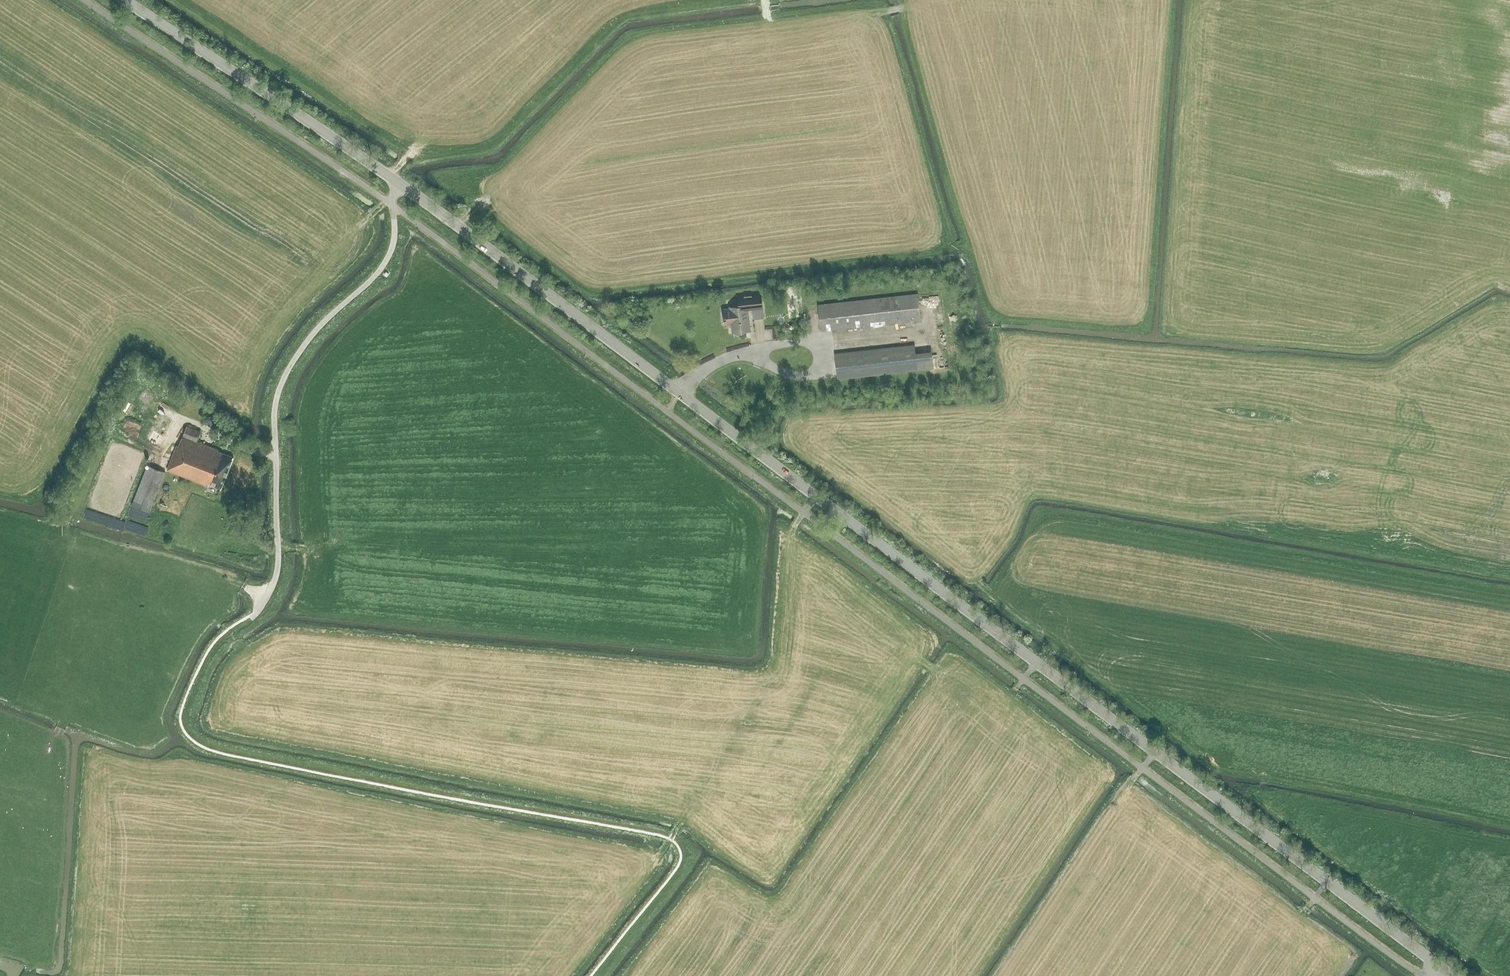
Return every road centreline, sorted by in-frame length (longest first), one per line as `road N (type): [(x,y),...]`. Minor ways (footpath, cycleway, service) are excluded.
road 1 (tertiary): [(1438,965),(398,182)]
road 2 (unclassified): [(253,617),(278,567),(278,394),(317,330),(383,266),(394,237),(393,205)]
road 3 (tertiary): [(398,182),(125,0)]

